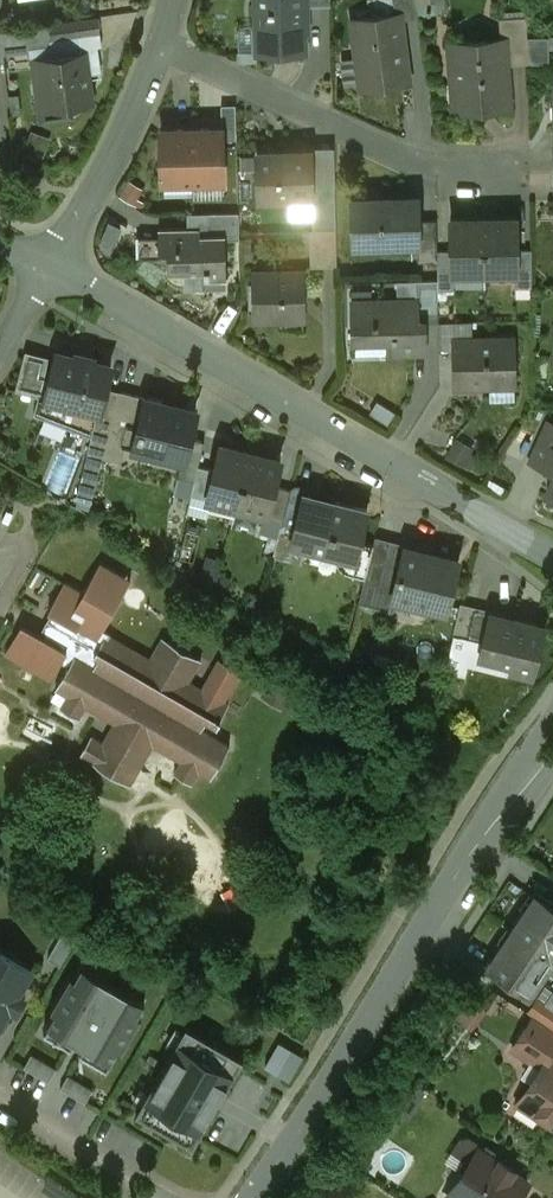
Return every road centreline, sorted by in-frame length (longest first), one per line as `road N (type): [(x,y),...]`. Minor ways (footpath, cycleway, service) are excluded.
road 1 (residential): [(53,269),(552,555)]
road 2 (tertiary): [(552,742),(253,1197)]
road 3 (residential): [(161,41),(425,163),(538,164)]
road 4 (residential): [(161,41),(53,269)]
road 5 (residential): [(159,1197),(0,1095)]

